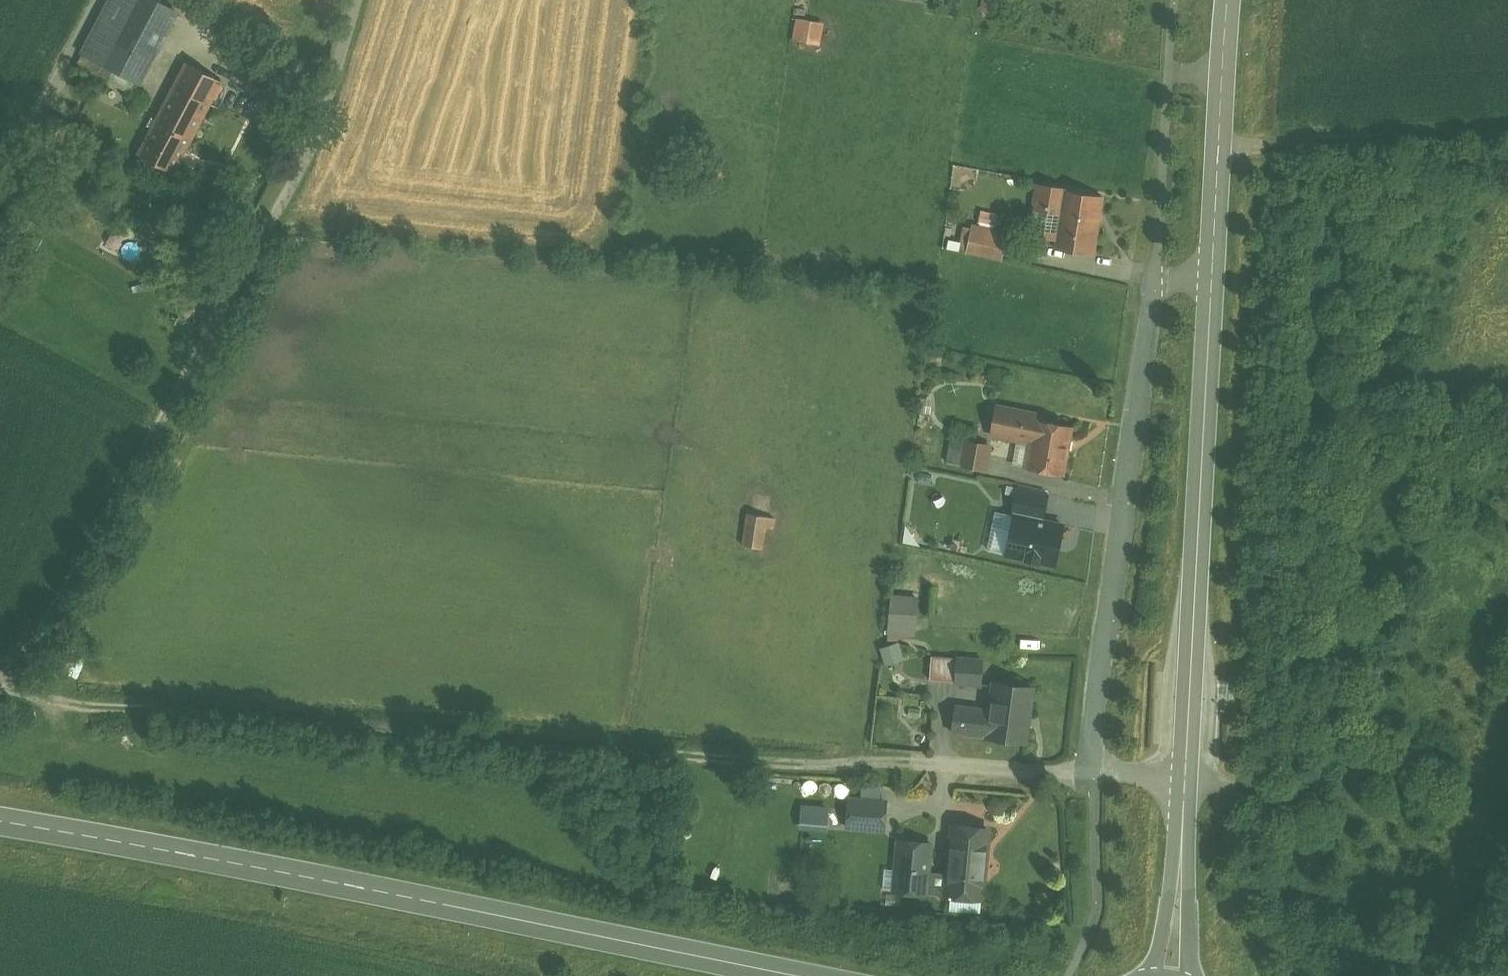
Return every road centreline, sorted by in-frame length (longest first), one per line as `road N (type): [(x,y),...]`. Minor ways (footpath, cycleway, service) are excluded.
road 1 (track): [(1087,769),(814,767),(0,702)]
road 2 (primary): [(0,821),(797,975)]
road 3 (residential): [(360,0),(335,94),(86,558),(0,686)]
road 4 (residential): [(1185,782),(1087,769),(1157,279),(1212,273)]
road 5 (secondary): [(1185,782),(1212,273)]
road 6 (track): [(1219,146),(1507,124)]
road 7 (secondary): [(1212,273),(1226,0)]
road 8 (secondary): [(1185,782),(1151,975)]
road 9 (secondary): [(1193,975),(1185,782)]

